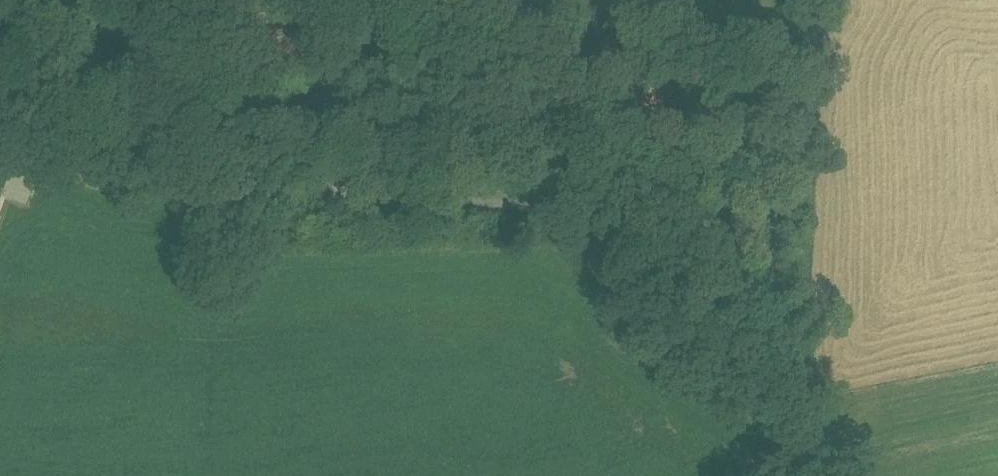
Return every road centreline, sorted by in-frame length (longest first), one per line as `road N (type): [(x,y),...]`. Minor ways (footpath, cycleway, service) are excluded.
road 1 (unclassified): [(678,203),(123,187),(0,150)]
road 2 (unclassified): [(674,0),(797,77),(805,95),(801,131),(779,150),(716,177),(695,223)]
road 3 (unclassified): [(678,203),(594,119),(411,0)]
road 4 (unclassified): [(834,475),(744,286),(695,223)]

